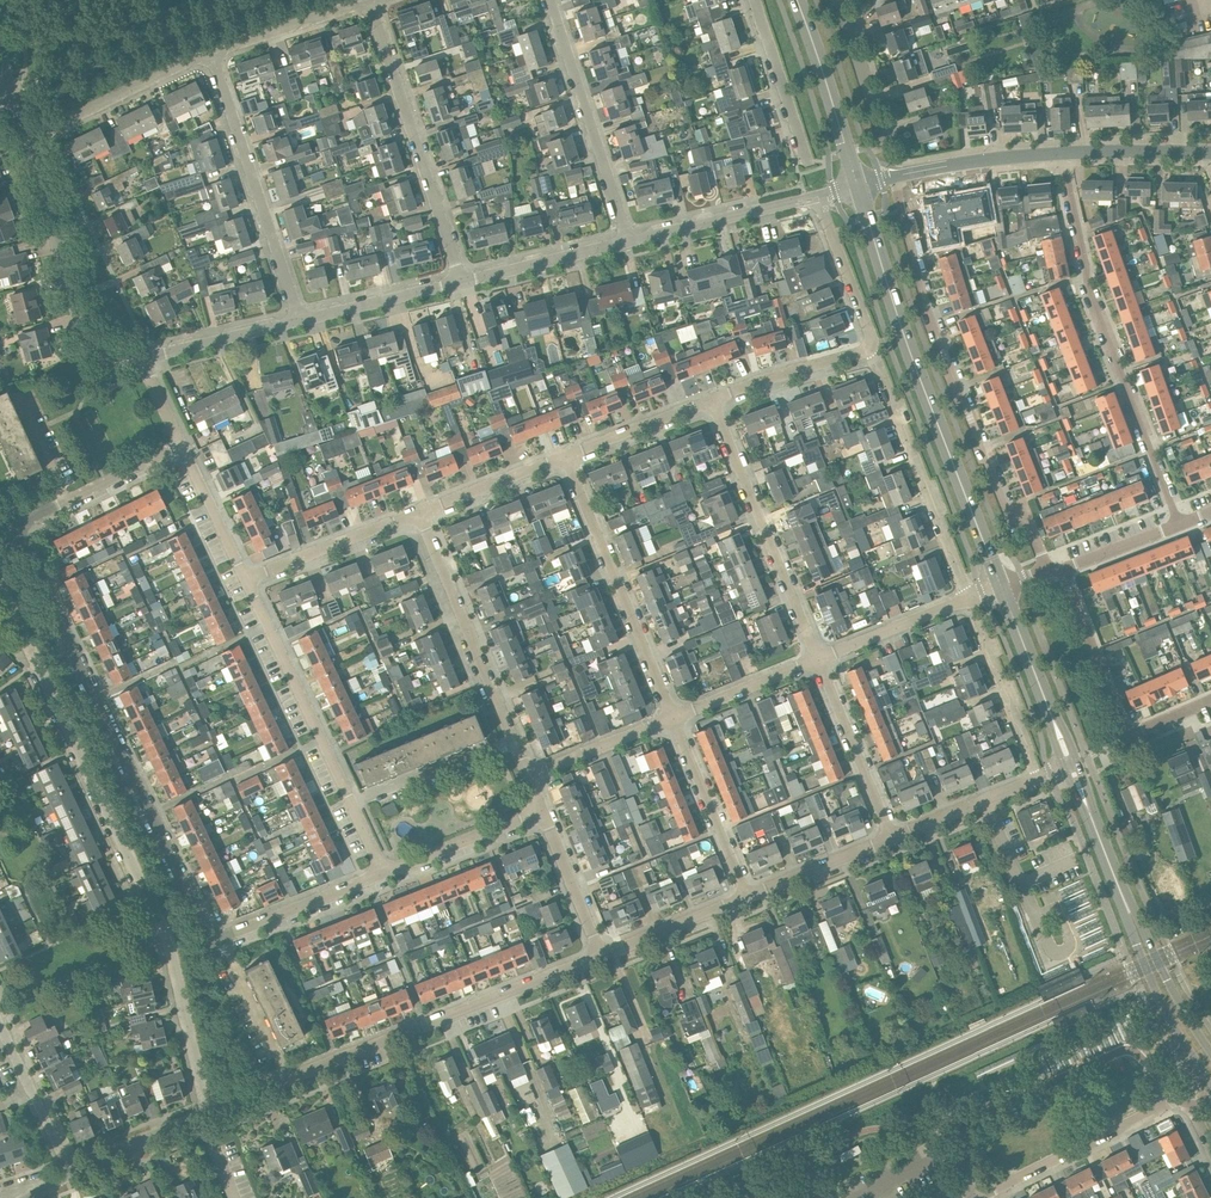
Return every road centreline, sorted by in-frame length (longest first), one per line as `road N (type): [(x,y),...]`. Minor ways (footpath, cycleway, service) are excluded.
road 1 (residential): [(22,527),(149,813),(212,931),(229,936),(383,873)]
road 2 (residential): [(210,1112),(162,931),(0,590)]
road 3 (residential): [(895,178),(945,357),(1003,504),(1029,526),(1046,572)]
road 4 (tertiary): [(1001,587),(907,343),(858,186)]
road 5 (residential): [(1178,522),(1088,282),(1061,152)]
road 6 (residential): [(1182,1098),(1127,1049),(953,1125),(970,1197)]
road 7 (unclassified): [(289,1078),(600,957)]
road 8 (residential): [(461,281),(370,6)]
road 9 (residential): [(528,778),(421,514)]
road 10 (residential): [(820,660),(713,401)]
road 11 (residential): [(673,717),(568,458)]
road 12 (residential): [(298,321),(213,58)]
road 13 (residential): [(1061,567),(1128,736),(1210,699)]
road 14 (residential): [(967,600),(871,349)]
road 15 (unclassified): [(140,359),(114,362),(88,338),(31,141)]
road 16 (residential): [(629,241),(550,0)]
road 17 (residential): [(352,804),(246,580)]
road 18 (residential): [(981,1197),(1182,1098)]
road 19 (tertiary): [(1120,886),(1124,917),(1166,1014),(1210,1081)]
road 20 (residential): [(31,141),(197,58),(213,58)]
road 21 (residential): [(750,898),(673,717)]
road 22 (tertiary): [(858,186),(796,0)]
road 23 (unclassified): [(629,241),(818,196)]
road 24 (tertiary): [(1071,765),(1001,587)]
road 25 (residential): [(892,837),(820,660)]
road 26 (tertiary): [(1210,1053),(1120,886)]
road 27 (residential): [(246,580),(421,514)]
road 28 (unclassified): [(461,281),(629,241)]
road 29 (residential): [(383,873),(540,810)]
road 30 (tertiary): [(1061,152),(895,178)]
road 31 (unclassified): [(298,321),(461,281)]
road 32 (residential): [(1038,779),(977,623)]
road 33 (residential): [(213,58),(350,5),(370,6)]
road 34 (residential): [(713,401),(871,349)]
road 35 (residential): [(804,156),(754,0)]
road 36 (residential): [(68,1172),(0,1024)]
road 37 (unclassified): [(140,359),(298,321)]
road 38 (residential): [(871,349),(818,196)]
road 39 (unclassified): [(600,957),(750,898)]
road 40 (residential): [(820,660),(967,600)]
road 41 (residential): [(600,957),(540,810)]
road 42 (residential): [(673,717),(820,660)]
road 43 (residential): [(528,778),(673,717)]
road 44 (residential): [(421,514),(568,458)]
road 45 (unclassified): [(892,837),(1038,779)]
road 46 (residential): [(568,458),(713,401)]
road 47 (unclassified): [(750,898),(892,837)]
road 48 (unclassified): [(68,1172),(210,1112)]
road 49 (residential): [(246,580),(180,445)]
road 50 (tertiary): [(1210,156),(1061,152)]
road 51 (residential): [(352,804),(490,748)]
road 52 (residential): [(884,141),(839,0)]
road 53 (residential): [(289,1078),(232,954)]
road 54 (tertiary): [(1120,886),(1071,765)]
road 55 (residential): [(65,502),(180,445)]
road 56 (residential): [(1061,567),(1178,522)]
road 57 (residential): [(65,502),(18,390)]

